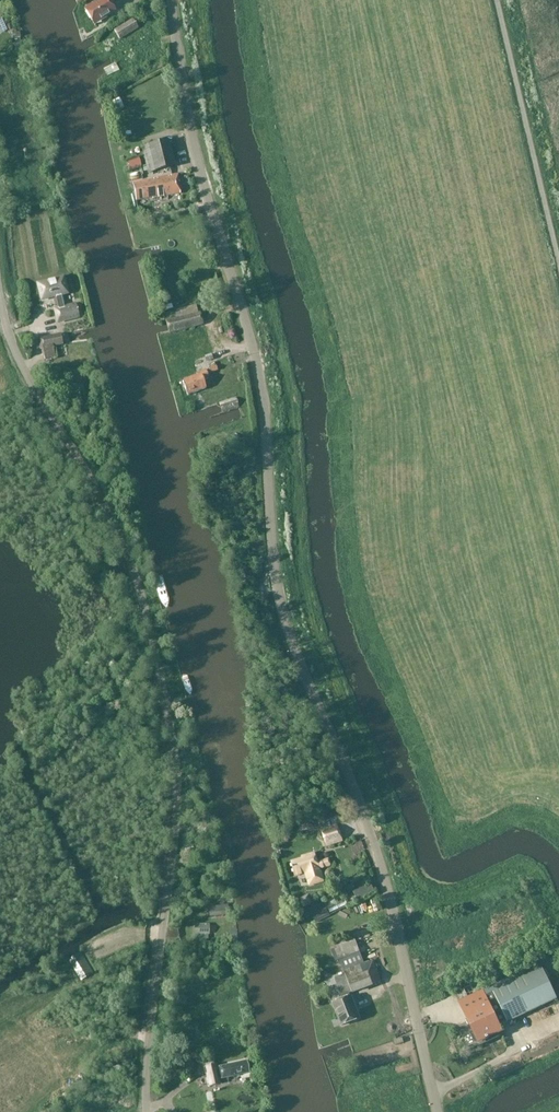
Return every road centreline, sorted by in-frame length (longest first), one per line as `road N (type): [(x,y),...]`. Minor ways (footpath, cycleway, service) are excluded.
road 1 (tertiary): [(439,1111),(373,839),(283,610),(260,380),(194,152),(171,0)]
road 2 (unclassified): [(147,1111),(175,825),(168,714),(127,554),(26,374),(0,299)]

